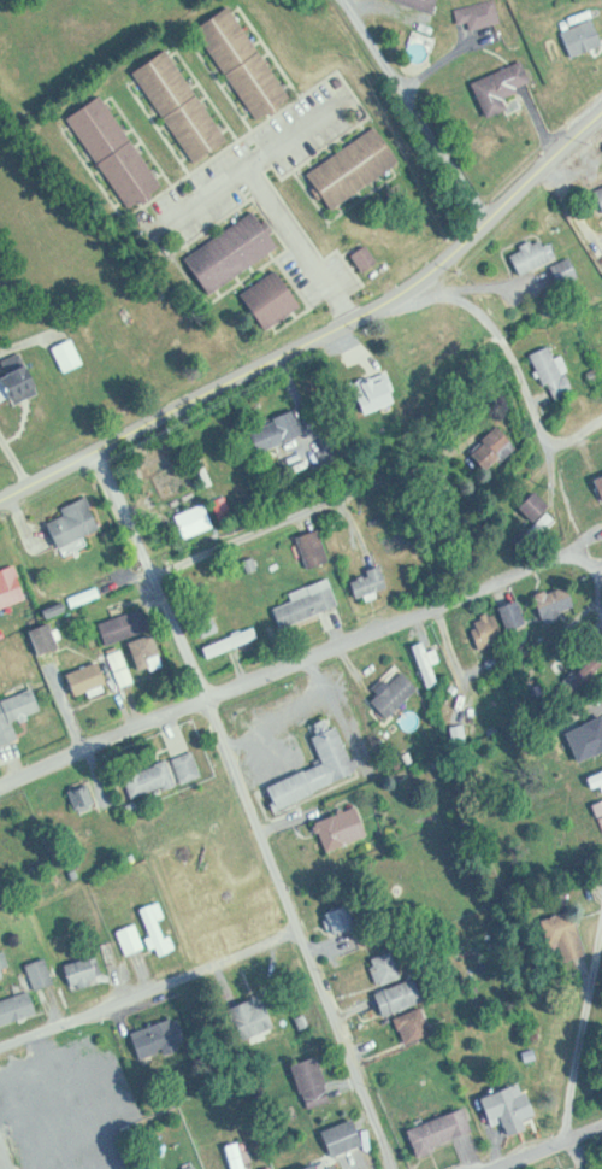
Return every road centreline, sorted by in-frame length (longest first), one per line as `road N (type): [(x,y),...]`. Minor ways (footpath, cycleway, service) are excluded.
road 1 (residential): [(397,1168),(98,448)]
road 2 (residential): [(0,784),(554,556),(569,552),(601,565)]
road 3 (tertiary): [(98,448),(432,277),(601,119)]
road 4 (residential): [(0,1043),(299,930)]
road 5 (residential): [(486,225),(445,142),(355,0)]
road 6 (residential): [(146,554),(356,481)]
road 7 (residential): [(563,1140),(601,935)]
road 8 (residential): [(549,442),(432,277)]
road 9 (residential): [(601,1125),(488,1168)]

